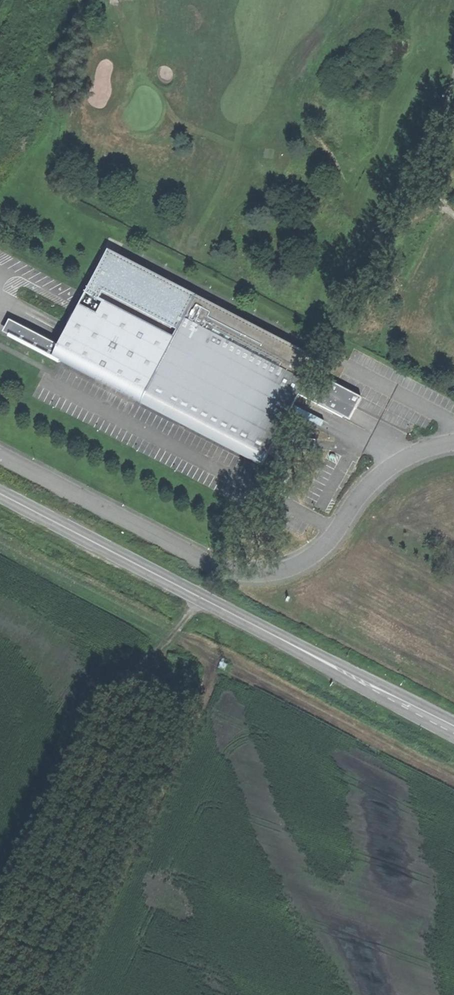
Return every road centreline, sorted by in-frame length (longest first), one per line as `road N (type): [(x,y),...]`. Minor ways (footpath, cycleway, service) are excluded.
road 1 (unclassified): [(453,443),(400,461),(313,558),(266,573),(222,569),(0,454)]
road 2 (secondary): [(0,493),(453,728)]

